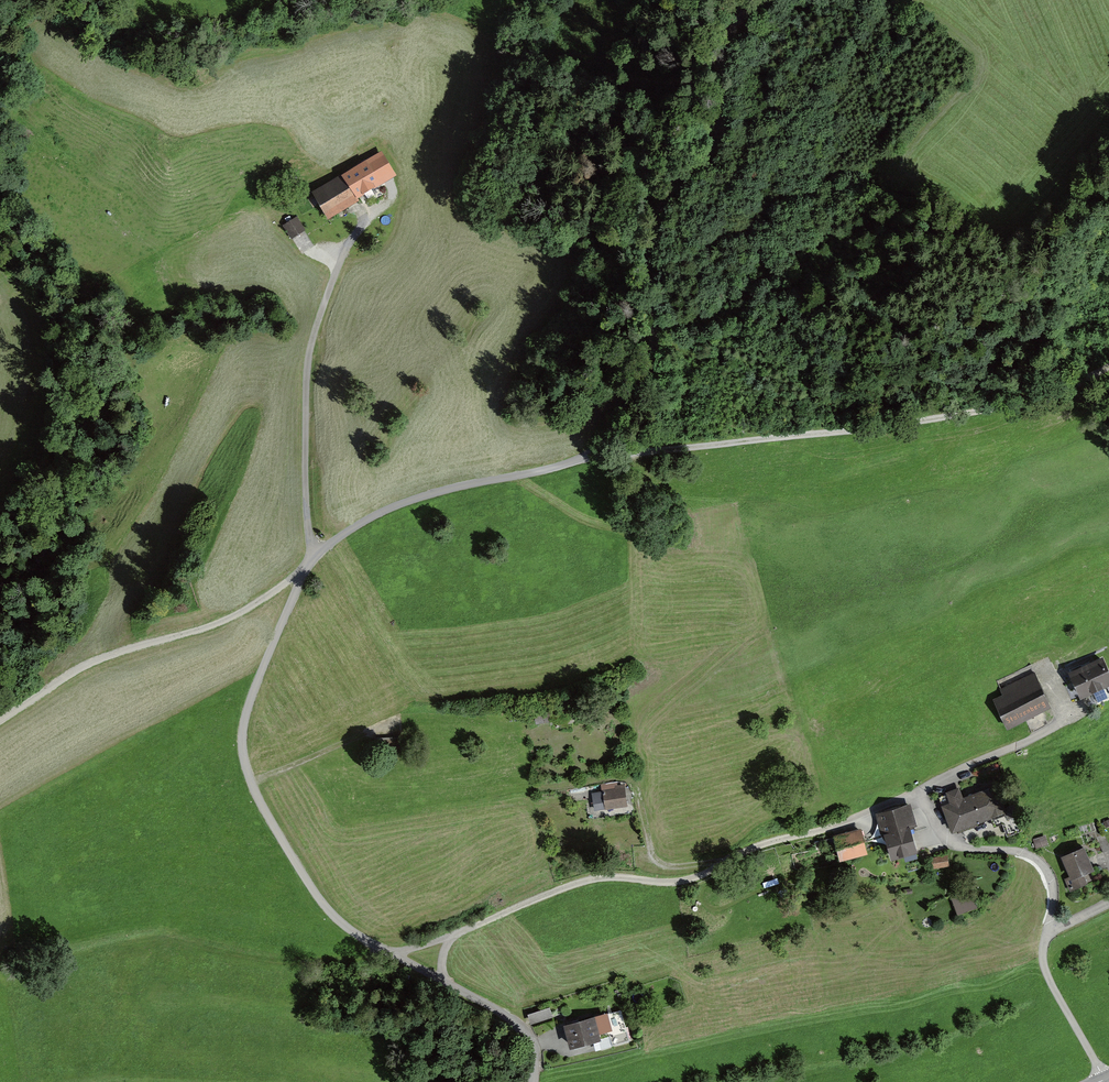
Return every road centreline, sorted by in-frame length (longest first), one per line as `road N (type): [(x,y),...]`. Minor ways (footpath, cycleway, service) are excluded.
road 1 (unclassified): [(314,551),(398,505),(551,468),(605,440),(653,355),(656,226),(677,185),(715,147),(728,34),(766,0)]
road 2 (track): [(591,452),(871,427),(1019,403),(1108,366)]
road 3 (residential): [(921,788),(680,881),(585,879),(451,935)]
road 4 (residential): [(314,551),(306,502),(308,346),(342,247),(394,202)]
road 5 (track): [(0,721),(93,662),(219,622),(302,574)]
road 6 (unclassified): [(251,783),(245,719),(314,551)]
road 7 (residential): [(1048,933),(1054,894),(1042,865),(1021,853),(940,843),(921,788)]
road 8 (residential): [(391,954),(334,918),(316,896),(251,783)]
road 9 (residential): [(1074,718),(921,788)]
road 10 (residential): [(1104,1080),(1044,960),(1048,933)]
road 11 (residential): [(533,1081),(524,1033),(447,983)]

